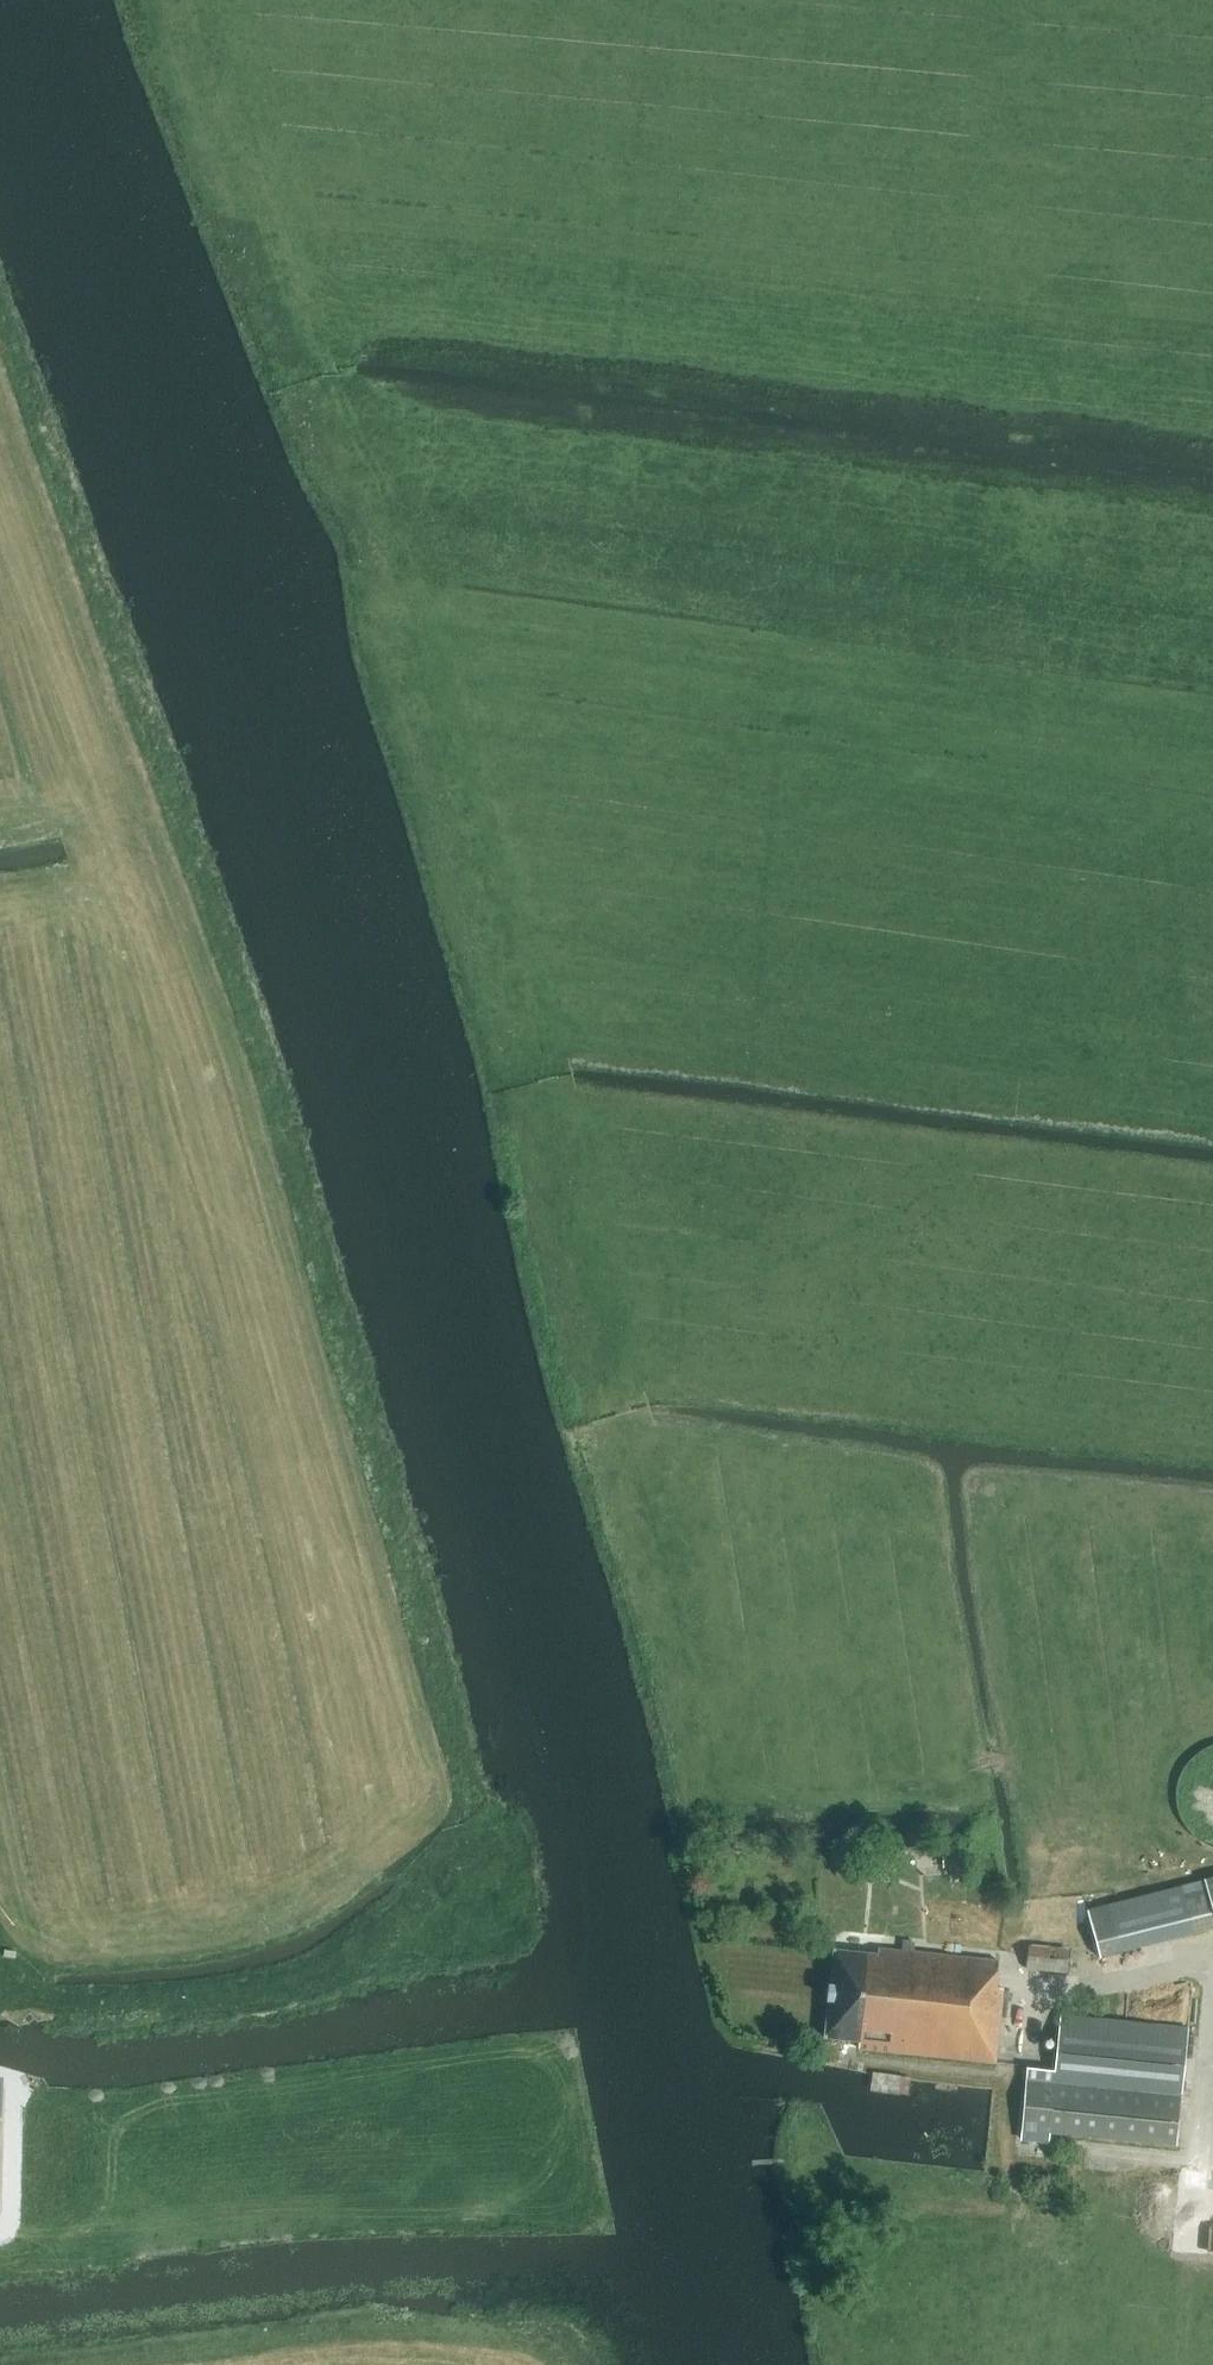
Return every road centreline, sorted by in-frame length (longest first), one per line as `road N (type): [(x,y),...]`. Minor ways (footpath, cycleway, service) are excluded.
road 1 (track): [(1197,2182),(1212,2022)]

